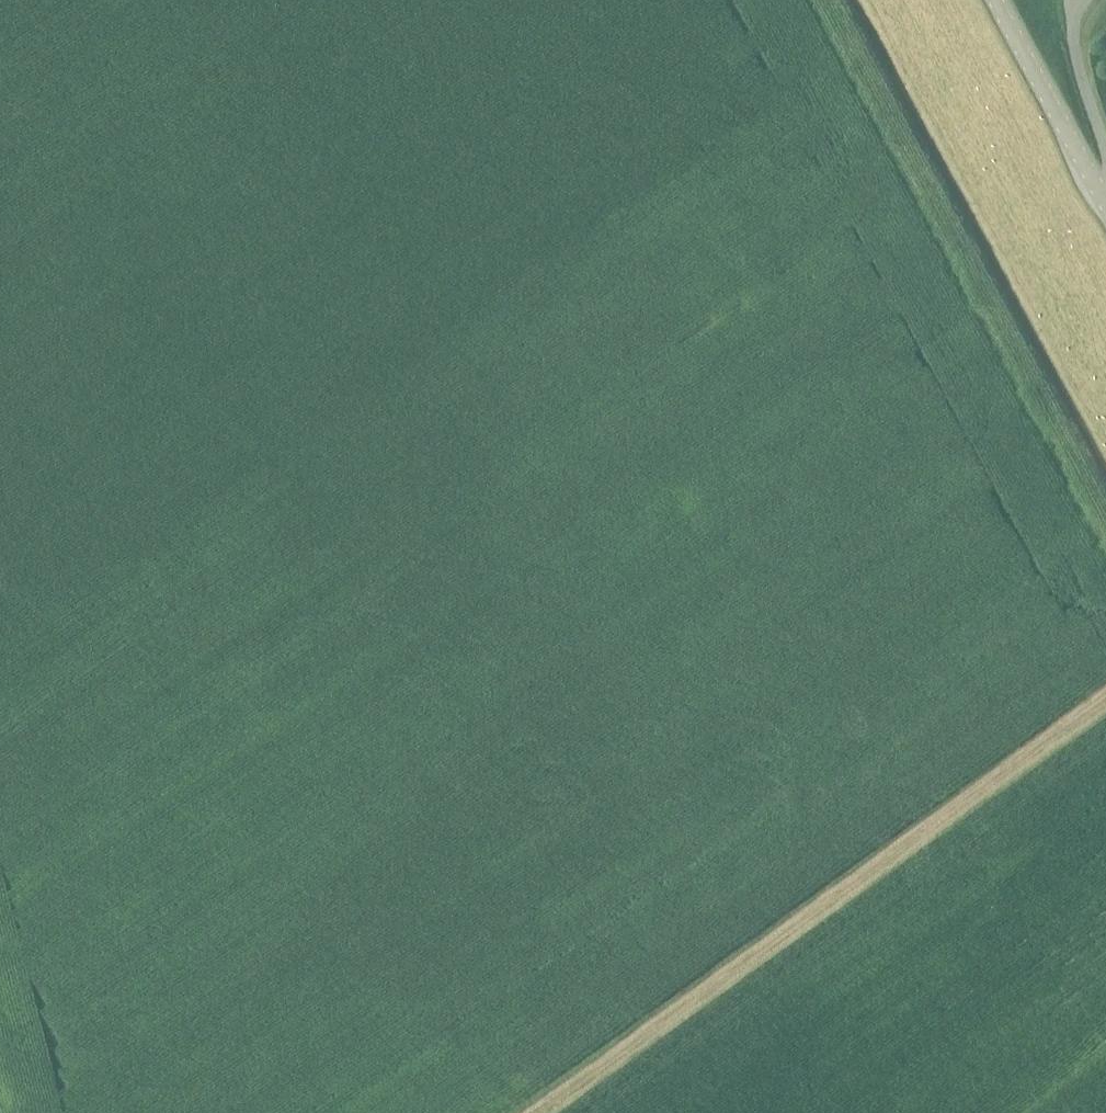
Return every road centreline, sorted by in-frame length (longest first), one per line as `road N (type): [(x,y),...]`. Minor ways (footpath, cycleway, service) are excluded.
road 1 (track): [(1105,702),(534,1112)]
road 2 (tertiary): [(1105,206),(996,0)]

